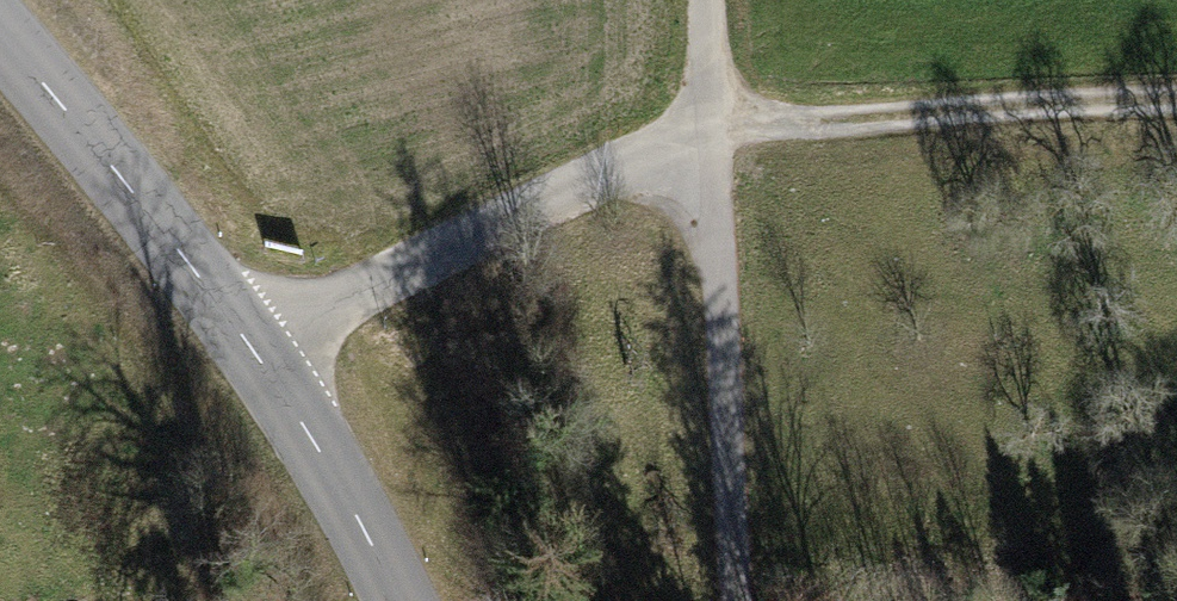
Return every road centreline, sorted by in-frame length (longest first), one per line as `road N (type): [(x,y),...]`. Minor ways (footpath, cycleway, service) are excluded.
road 1 (residential): [(250,345),(711,117)]
road 2 (residential): [(711,117),(732,600)]
road 3 (track): [(1176,98),(711,117)]
road 4 (tertiary): [(0,35),(250,345)]
road 5 (tertiary): [(250,345),(360,521),(398,600)]

